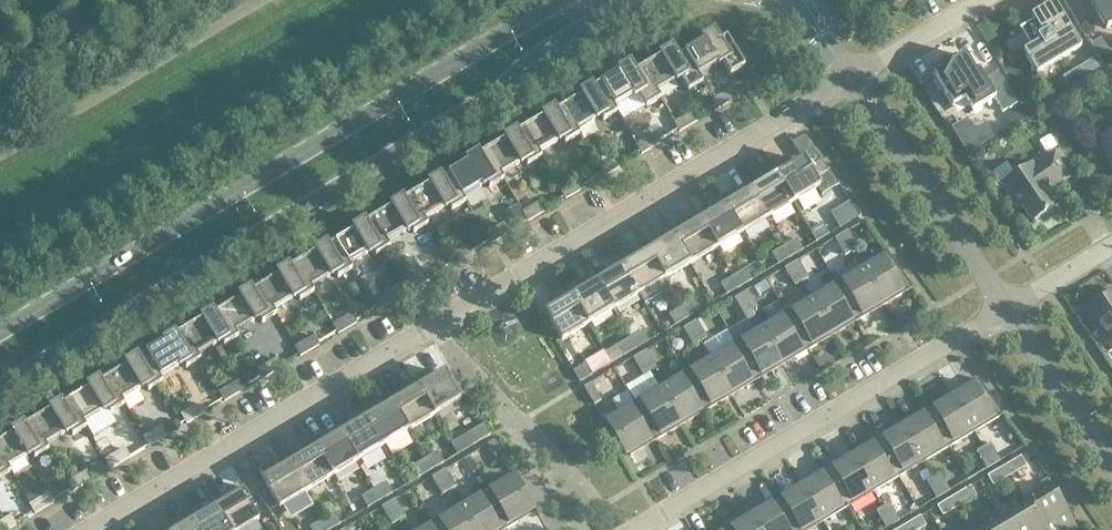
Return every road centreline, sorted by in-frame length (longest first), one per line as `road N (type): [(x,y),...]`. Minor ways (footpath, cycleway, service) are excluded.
road 1 (residential): [(85,529),(851,78)]
road 2 (secondary): [(0,387),(600,26)]
road 3 (secondary): [(564,0),(0,334)]
road 4 (residential): [(629,529),(1011,308)]
road 5 (residential): [(1011,308),(851,78)]
road 6 (residential): [(1111,462),(1011,308)]
road 7 (residential): [(851,78),(989,0)]

